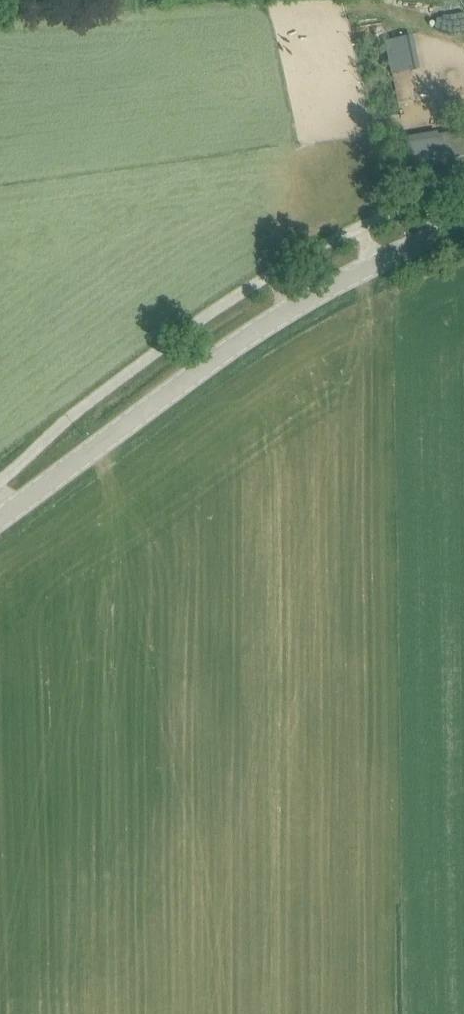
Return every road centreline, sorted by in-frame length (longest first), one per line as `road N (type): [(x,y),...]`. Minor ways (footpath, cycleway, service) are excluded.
road 1 (tertiary): [(463,227),(293,308),(0,519)]

